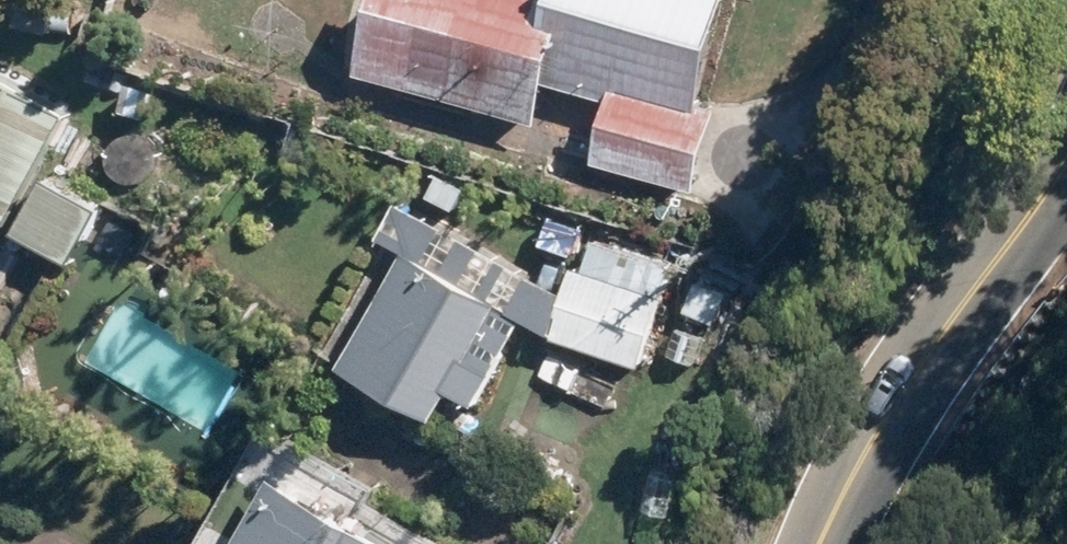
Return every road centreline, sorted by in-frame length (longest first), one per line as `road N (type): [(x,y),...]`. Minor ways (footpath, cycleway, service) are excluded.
road 1 (tertiary): [(1066,159),(1044,204),(905,386),(821,543)]

